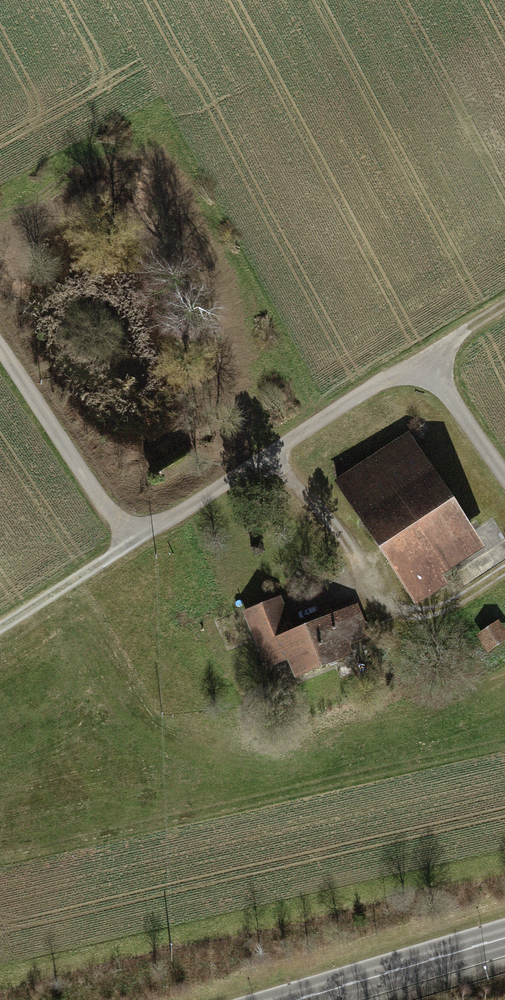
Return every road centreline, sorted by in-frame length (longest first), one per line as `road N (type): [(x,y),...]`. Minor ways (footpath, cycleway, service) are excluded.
road 1 (unclassified): [(423,355),(130,543),(0,347)]
road 2 (secondary): [(504,939),(298,999)]
road 3 (track): [(130,543),(0,626)]
road 4 (unclassified): [(423,355),(504,473)]

